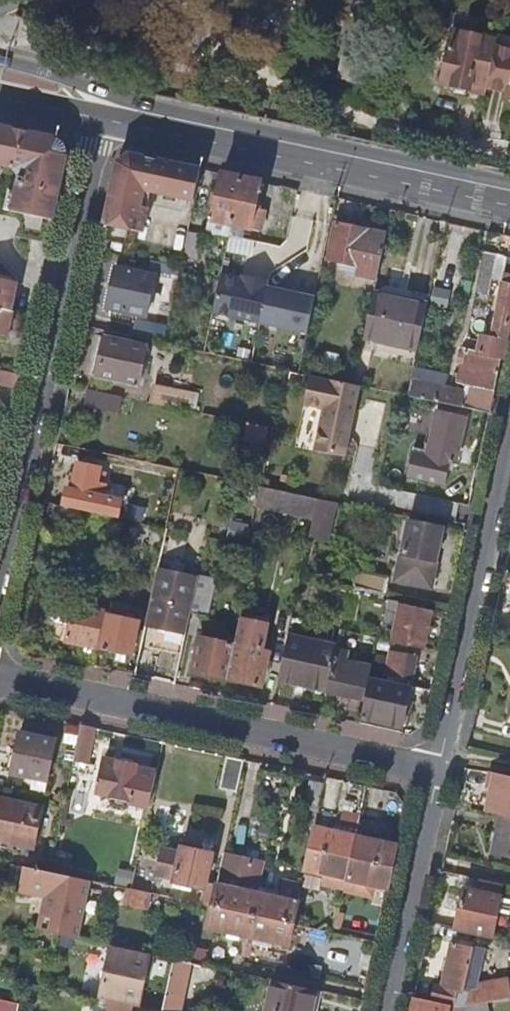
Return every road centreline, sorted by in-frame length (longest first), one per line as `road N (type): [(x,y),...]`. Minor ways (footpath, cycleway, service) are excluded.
road 1 (residential): [(103,120),(0,600)]
road 2 (residential): [(0,678),(439,771)]
road 3 (secondary): [(509,199),(166,125)]
road 4 (residential): [(509,442),(439,771)]
road 5 (residential): [(439,771),(384,1010)]
road 6 (secondary): [(166,125),(139,103),(0,61)]

